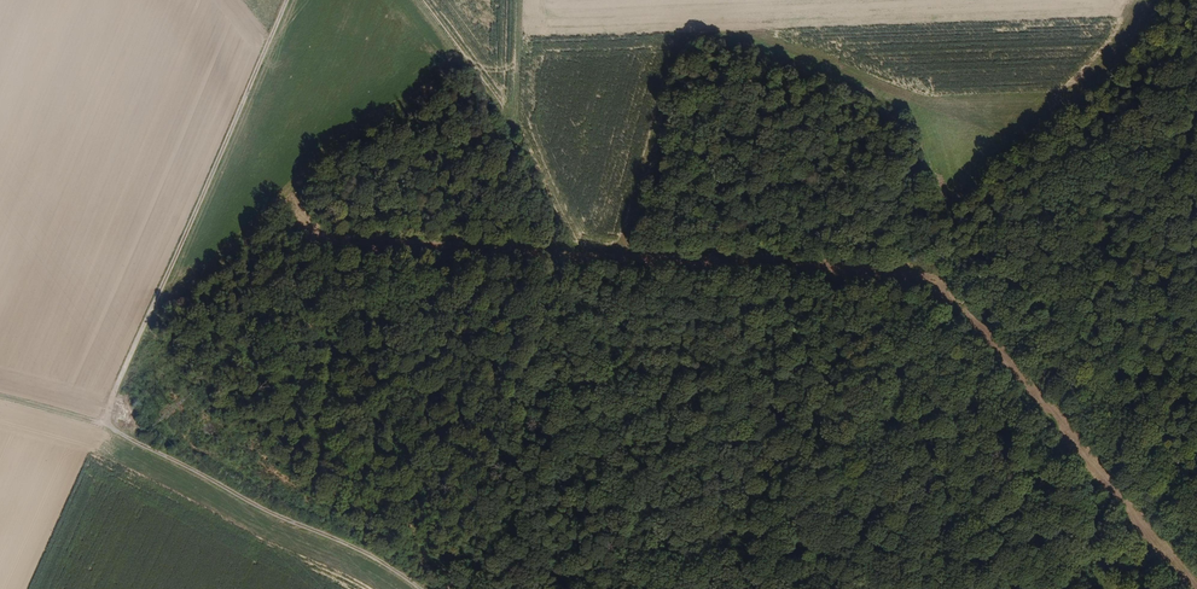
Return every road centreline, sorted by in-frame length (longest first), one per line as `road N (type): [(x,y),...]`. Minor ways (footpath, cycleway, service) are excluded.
road 1 (track): [(518,0),(513,147),(562,255),(612,332),(664,534),(652,588)]
road 2 (track): [(104,424),(286,0)]
road 3 (track): [(655,588),(717,568),(986,278)]
road 4 (track): [(421,588),(372,556),(104,424)]
road 5 (track): [(986,278),(1196,54)]
road 6 (track): [(986,278),(1196,492)]

